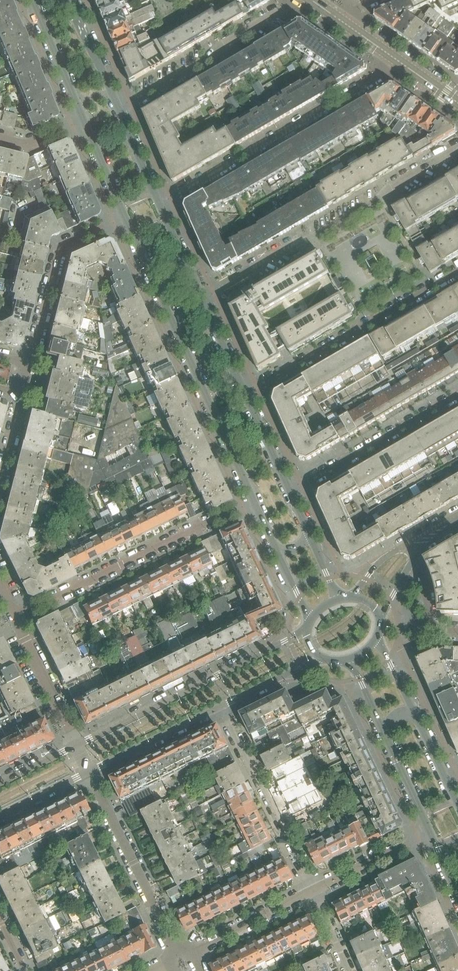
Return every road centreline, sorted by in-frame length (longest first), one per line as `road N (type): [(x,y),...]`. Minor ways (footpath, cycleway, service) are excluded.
road 1 (tertiary): [(126,220),(254,500)]
road 2 (residential): [(209,297),(372,207),(457,149)]
road 3 (residential): [(397,59),(164,200)]
road 4 (residential): [(14,618),(254,500)]
road 5 (residential): [(307,630),(76,744)]
road 6 (residential): [(457,270),(249,389)]
road 7 (residential): [(315,890),(226,703)]
road 8 (residential): [(177,957),(89,772)]
road 9 (residential): [(124,104),(294,0)]
road 10 (residential): [(291,490),(457,396)]
road 11 (residential): [(29,363),(61,251),(126,220)]
road 12 (residential): [(177,957),(315,890)]
road 13 (residential): [(89,772),(226,703)]
road 14 (residential): [(76,744),(14,618)]
road 15 (tertiary): [(33,0),(85,119)]
road 16 (residential): [(315,890),(430,831)]

